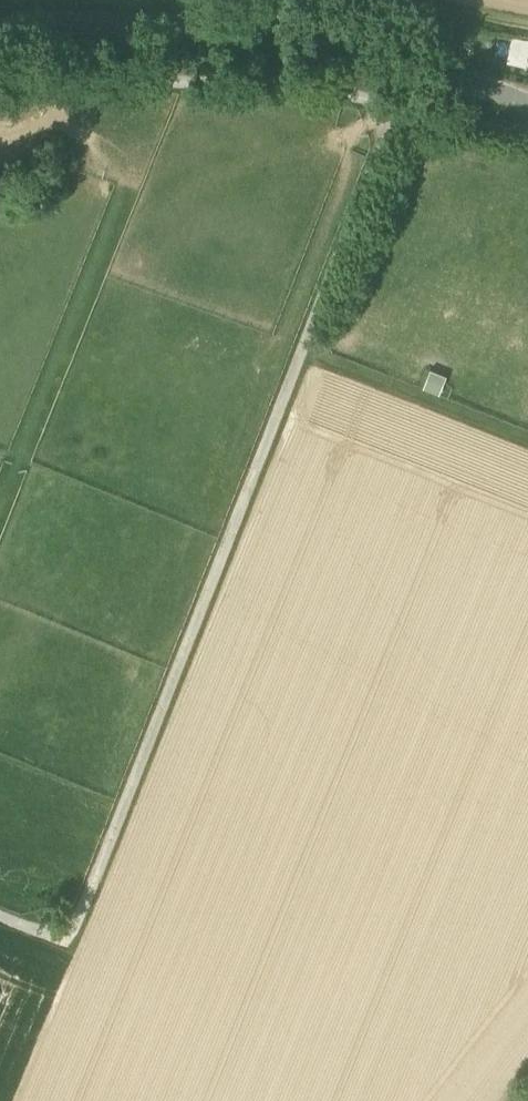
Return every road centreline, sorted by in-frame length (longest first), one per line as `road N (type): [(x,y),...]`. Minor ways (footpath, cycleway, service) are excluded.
road 1 (track): [(0,913),(65,939),(396,111)]
road 2 (tertiary): [(527,112),(425,72),(189,29),(0,31)]
road 3 (track): [(527,133),(295,89),(0,86)]
road 4 (track): [(527,28),(366,0)]

